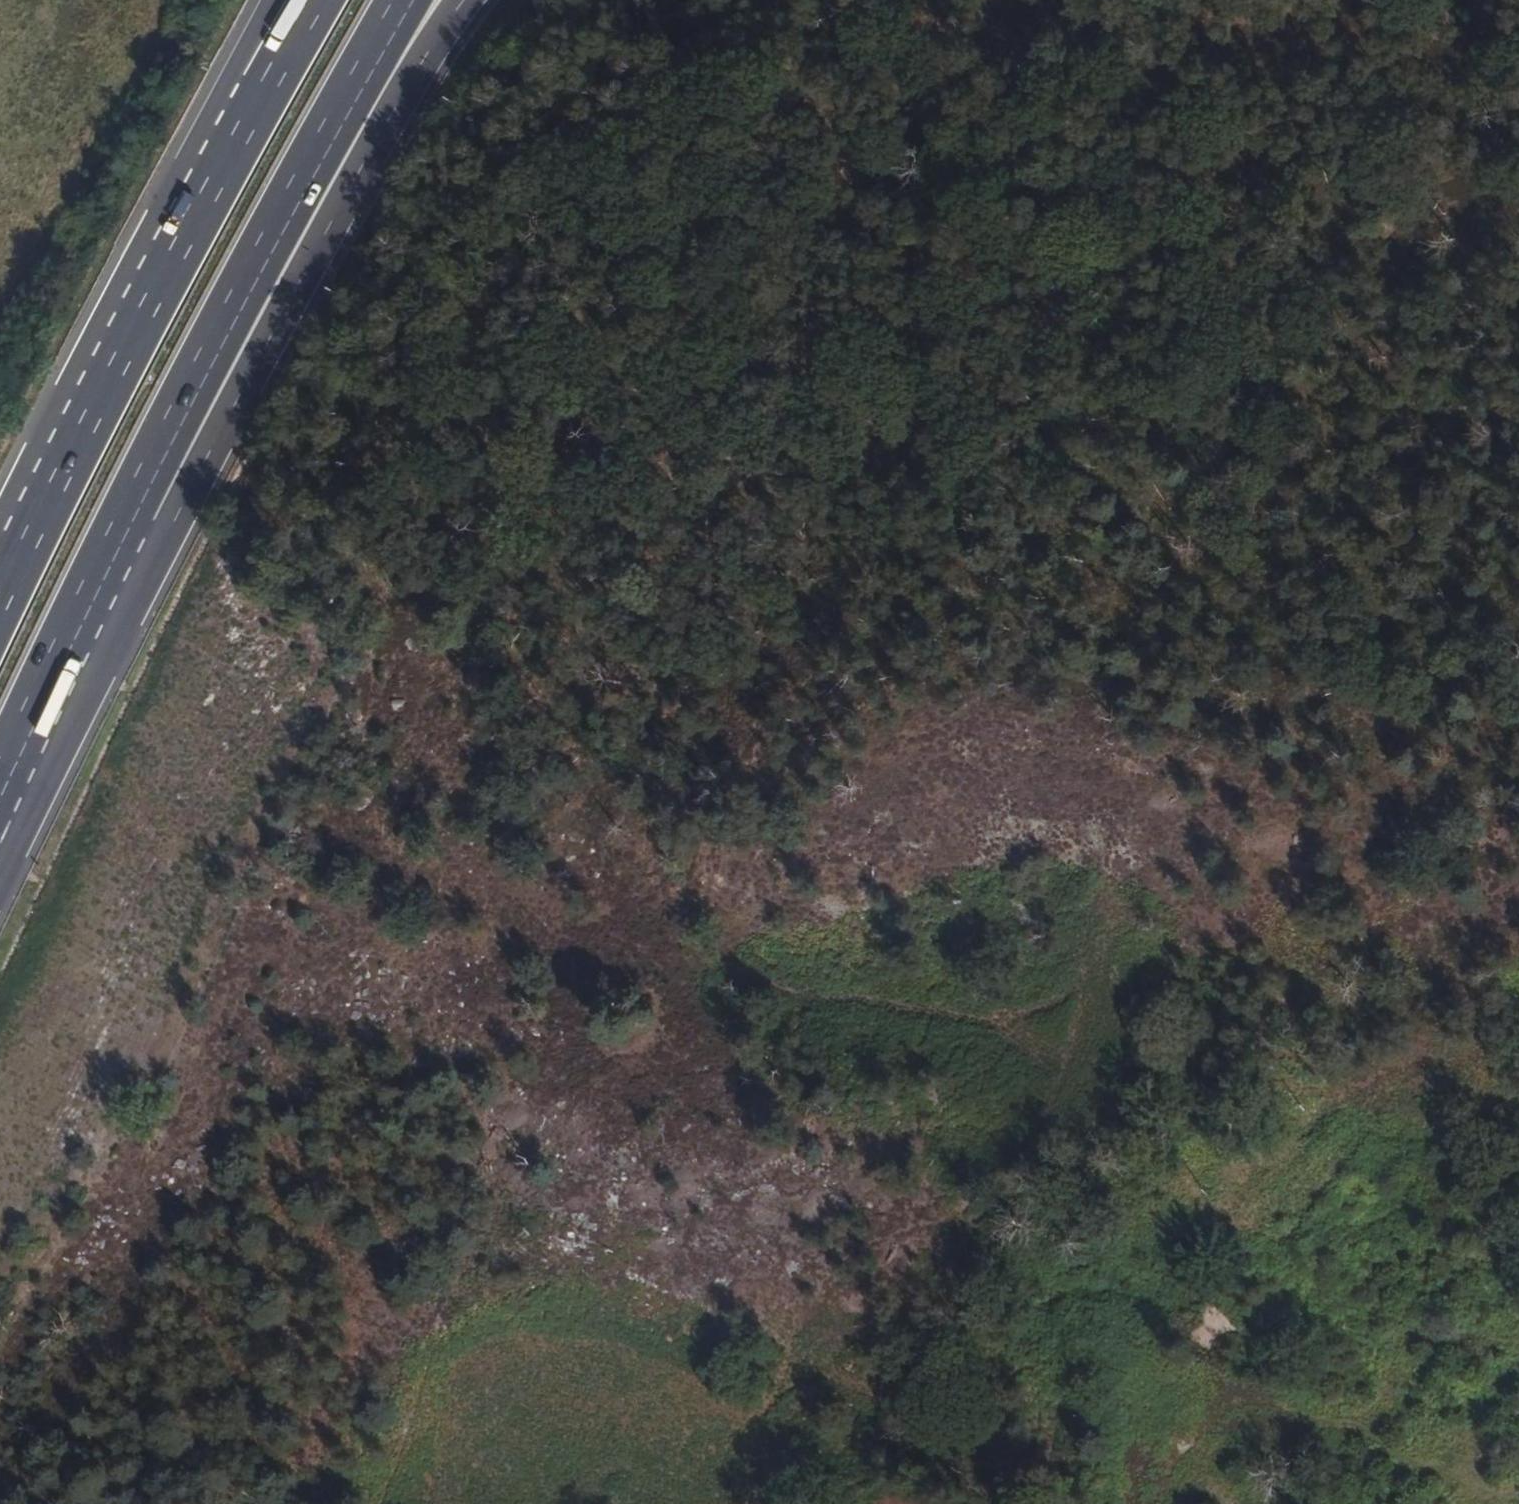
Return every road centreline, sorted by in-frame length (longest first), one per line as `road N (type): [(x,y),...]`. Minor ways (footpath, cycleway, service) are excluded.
road 1 (motorway): [(105,565),(171,527),(426,56),(467,0)]
road 2 (motorway): [(105,565),(162,445),(411,0)]
road 3 (motorway): [(247,123),(0,590)]
road 4 (motorway): [(0,793),(105,565)]
road 5 (motorway): [(328,0),(247,123)]
road 6 (motorway): [(294,0),(247,123)]

